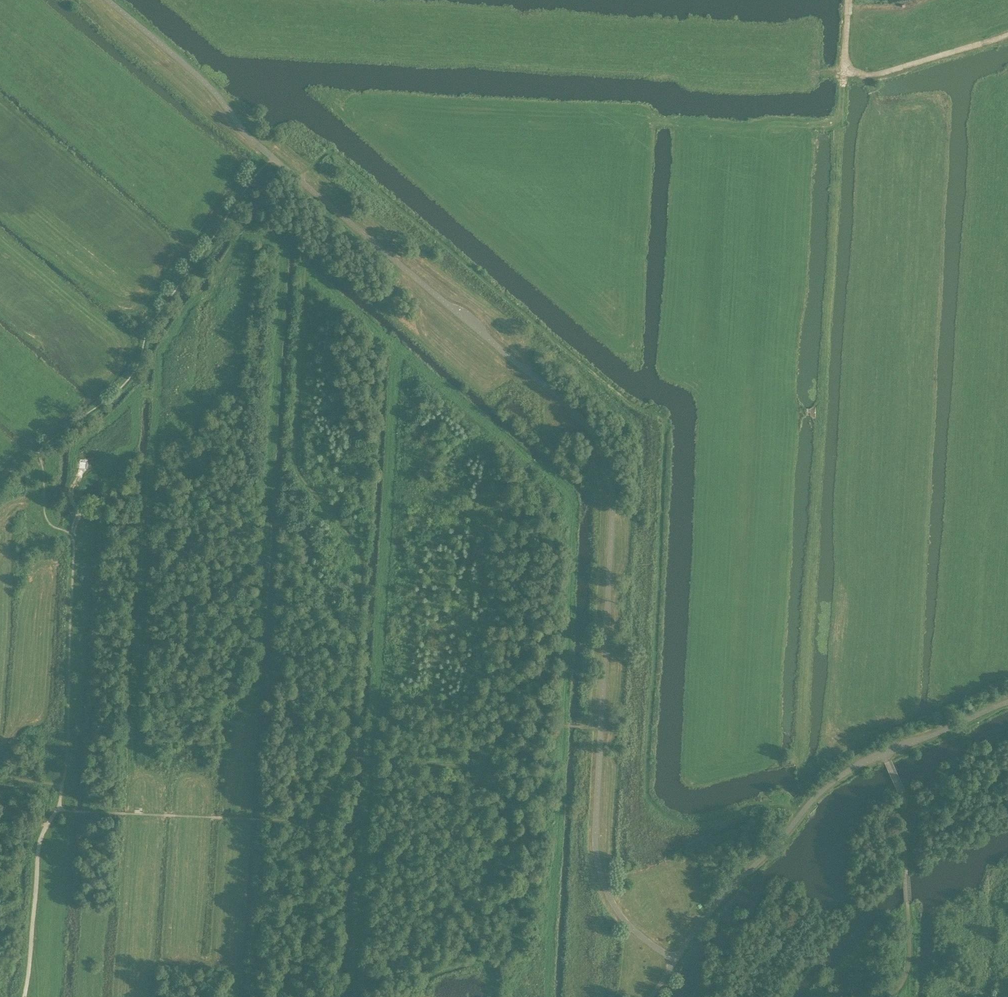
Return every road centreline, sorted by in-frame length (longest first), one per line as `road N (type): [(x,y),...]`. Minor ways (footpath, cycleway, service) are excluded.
road 1 (track): [(1007,33),(881,75),(858,74),(846,62),(831,282)]

